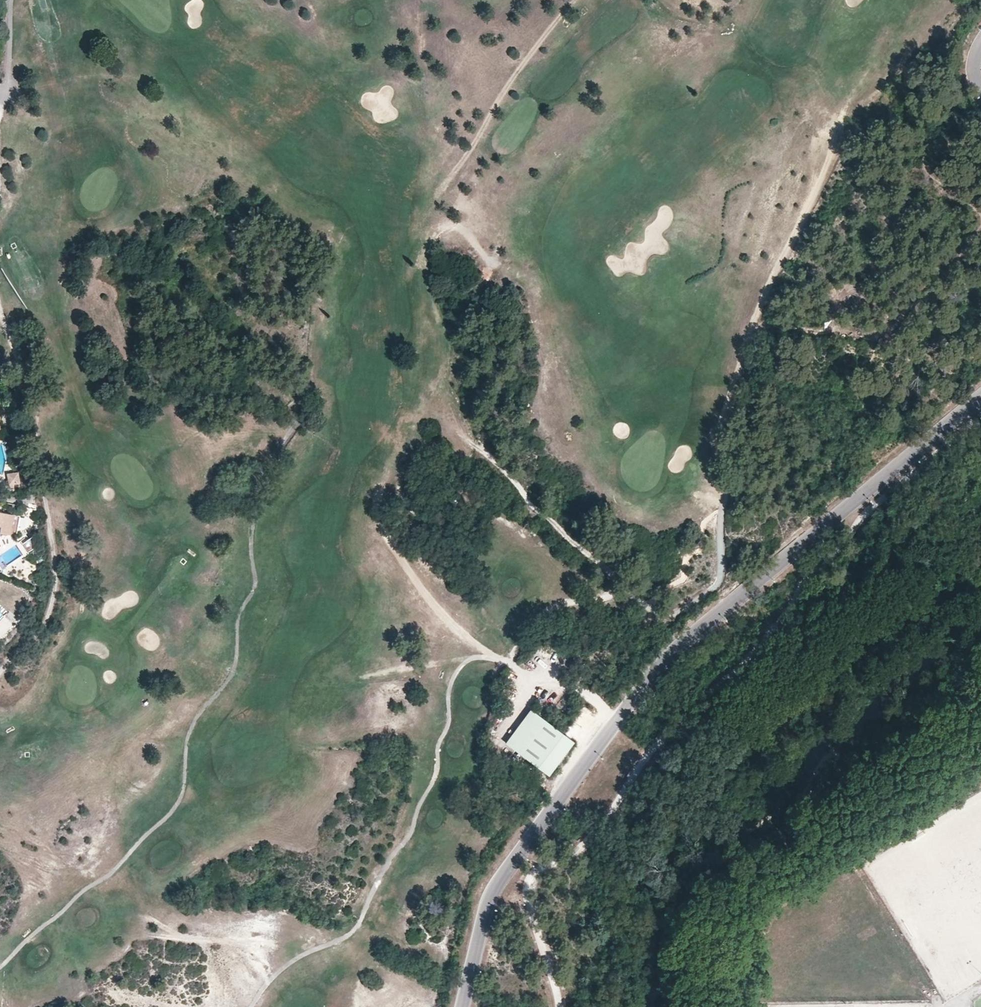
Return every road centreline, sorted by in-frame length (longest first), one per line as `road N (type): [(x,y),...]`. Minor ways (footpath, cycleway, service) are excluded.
road 1 (residential): [(463,1006),(489,900),(506,867),(672,648),(980,395)]

